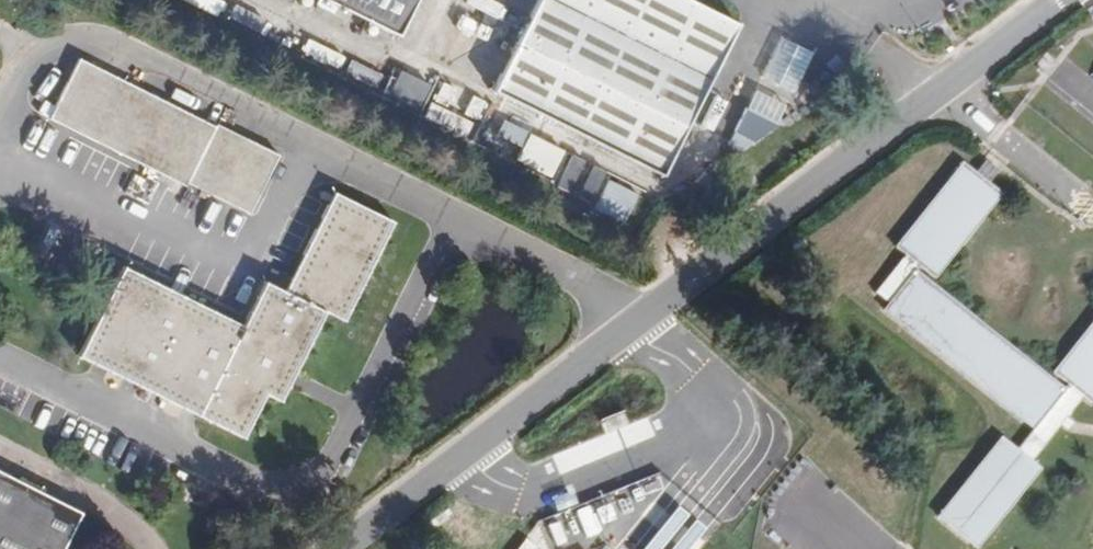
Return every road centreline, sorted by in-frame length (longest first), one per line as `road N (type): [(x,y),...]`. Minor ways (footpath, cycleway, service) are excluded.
road 1 (tertiary): [(941,93),(342,548)]
road 2 (unclassified): [(793,0),(941,93)]
road 3 (tertiary): [(1062,0),(941,93)]

